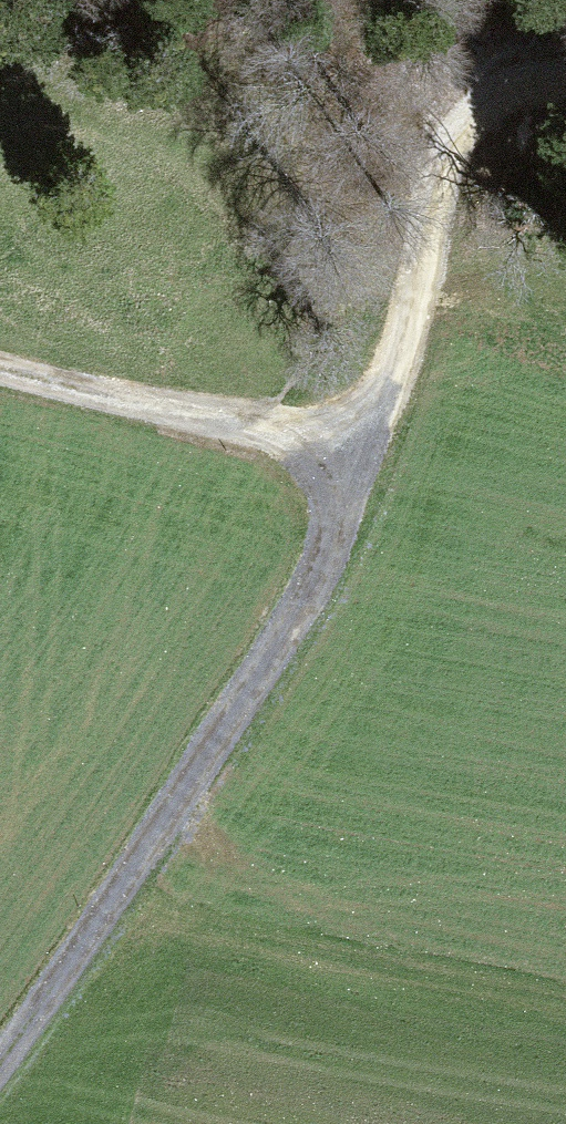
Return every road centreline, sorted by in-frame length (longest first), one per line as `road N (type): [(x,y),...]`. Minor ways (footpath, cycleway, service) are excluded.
road 1 (track): [(367,462),(325,553),(146,872)]
road 2 (track): [(565,83),(504,110),(464,159),(367,462)]
road 3 (track): [(146,872),(565,969)]
road 4 (track): [(367,462),(0,366)]
road 5 (track): [(146,872),(0,1066)]

